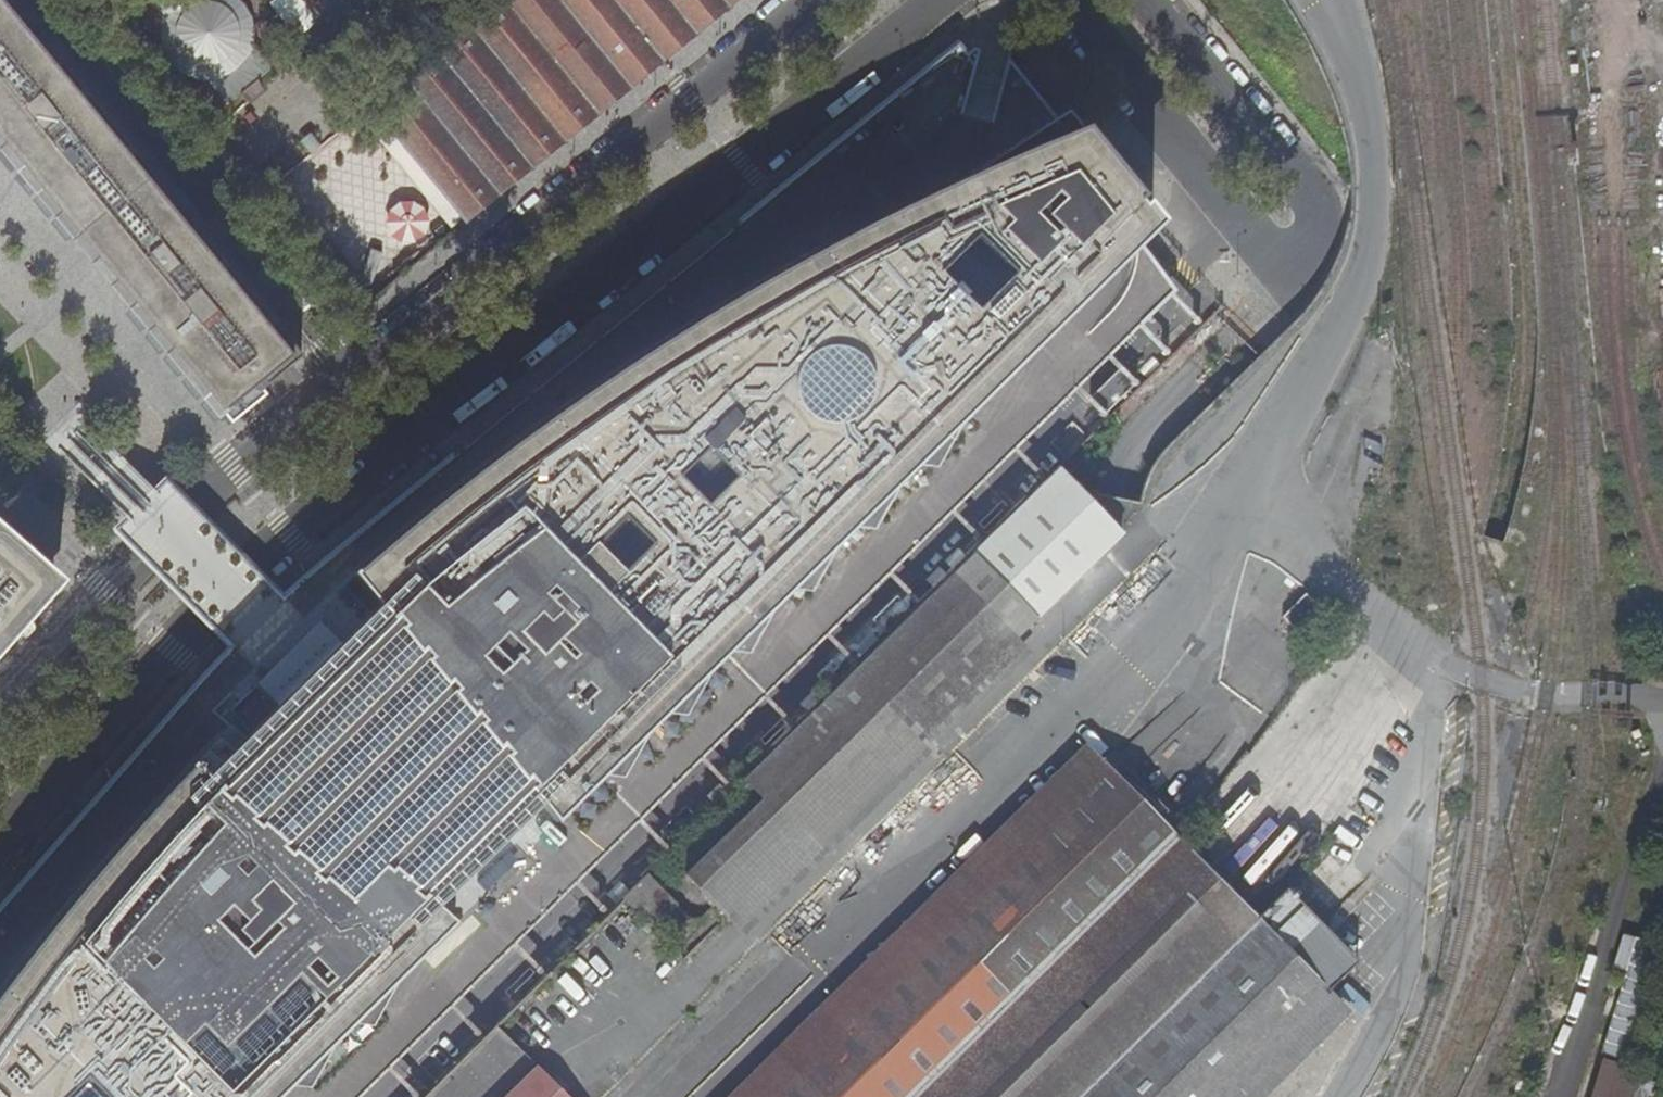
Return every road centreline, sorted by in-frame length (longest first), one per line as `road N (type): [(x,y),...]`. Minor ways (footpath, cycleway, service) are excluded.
road 1 (tertiary): [(0,842),(241,580),(945,0)]
road 2 (tertiary): [(805,0),(345,373)]
road 3 (tertiary): [(345,373),(180,515),(0,712)]
road 4 (residential): [(345,373),(39,0)]
road 5 (residential): [(1063,0),(1261,240),(1311,258)]
road 6 (residential): [(1311,258),(1317,223),(1297,172),(1146,0)]
road 7 (track): [(1656,793),(1557,1096)]
road 8 (residential): [(1311,258),(1160,414),(1131,450),(1114,498)]

